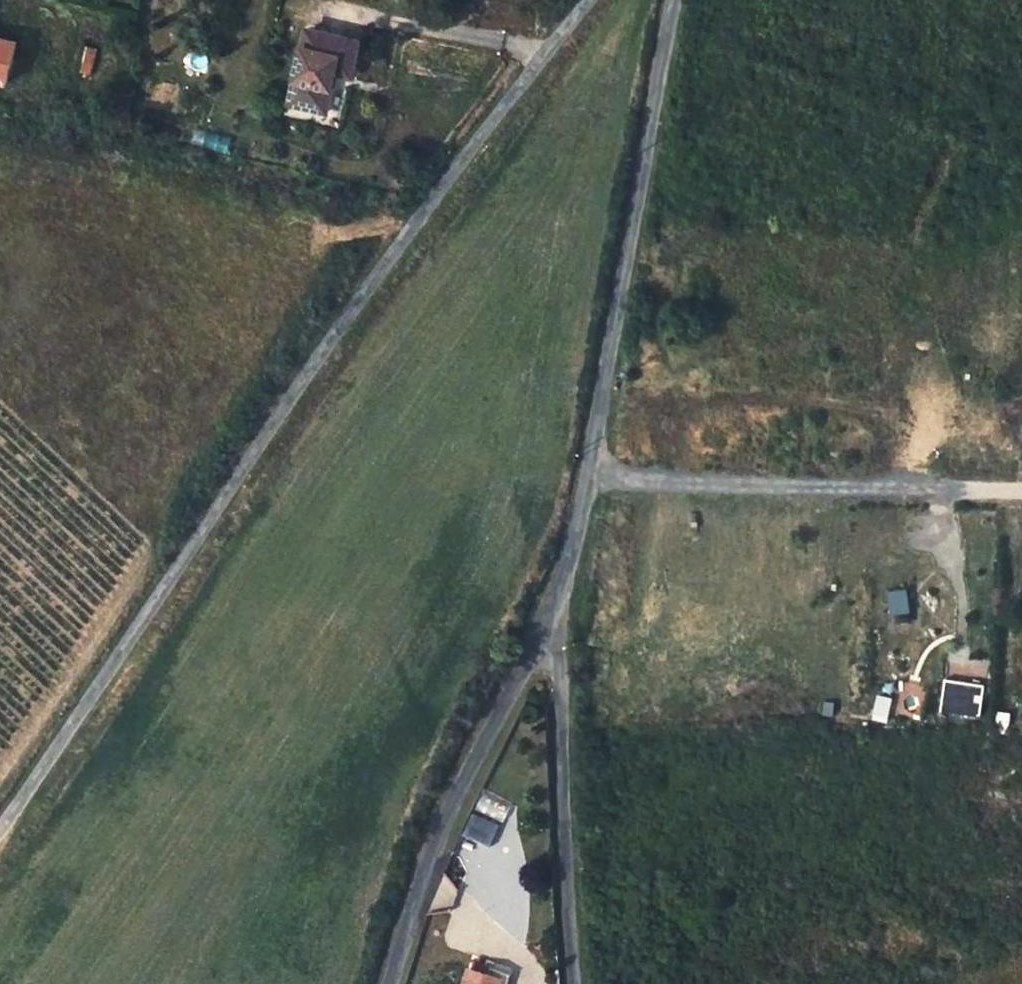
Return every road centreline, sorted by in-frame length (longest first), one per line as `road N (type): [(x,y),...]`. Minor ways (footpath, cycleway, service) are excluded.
road 1 (unclassified): [(590,0),(306,374),(0,828)]
road 2 (unclassified): [(557,588),(674,0)]
road 3 (unclassified): [(386,983),(428,855),(557,588)]
road 4 (unclassified): [(573,983),(557,588)]

